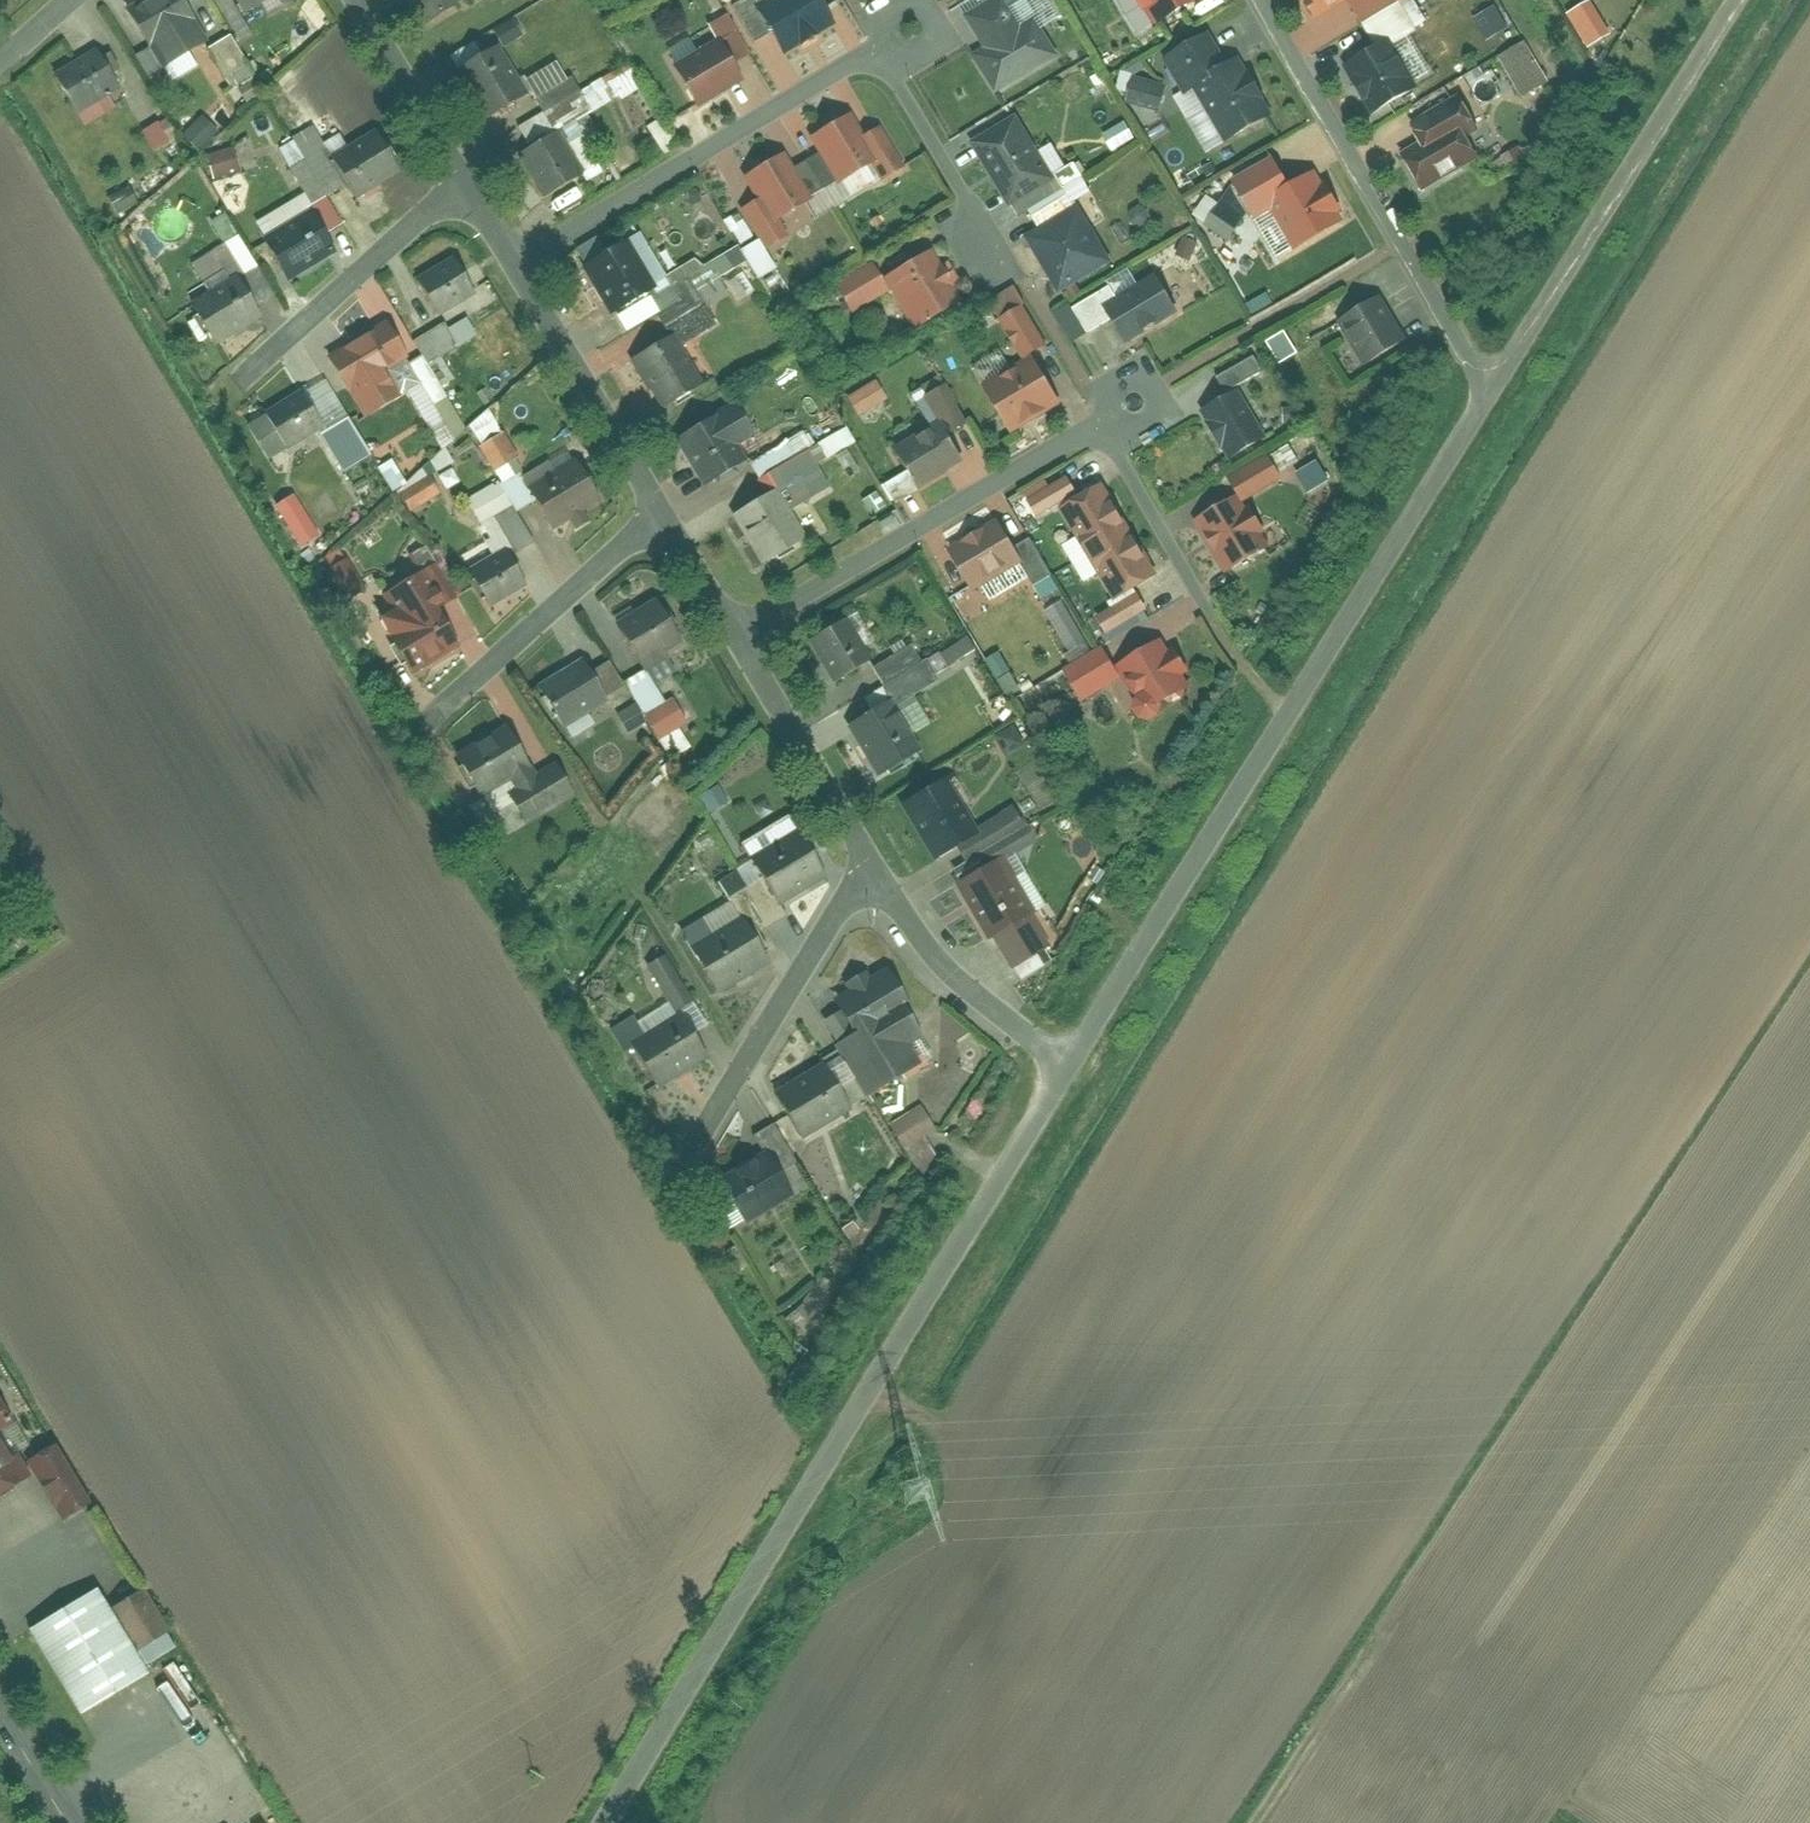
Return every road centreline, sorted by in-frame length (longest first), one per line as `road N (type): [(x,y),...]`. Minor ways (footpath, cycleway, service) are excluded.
road 1 (residential): [(1065,1069),(614,1822)]
road 2 (residential): [(1065,1069),(1491,393)]
road 3 (residential): [(1491,393),(1741,0)]
road 4 (residential): [(1257,0),(1491,393)]
road 5 (residential): [(1093,410),(720,624)]
road 6 (residential): [(870,35),(507,245)]
road 7 (residential): [(694,1142),(868,873)]
road 8 (residential): [(414,708),(650,493)]
road 9 (residential): [(230,369),(464,173)]
road 10 (residential): [(720,624),(868,873)]
road 11 (residential): [(507,245),(650,493)]
road 12 (residential): [(868,873),(913,949),(1065,1069)]
road 13 (residential): [(870,35),(989,250)]
road 14 (residential): [(1093,410),(1204,609)]
road 15 (residential): [(354,0),(464,173)]
road 16 (residential): [(650,493),(720,624)]
road 17 (tertiary): [(0,1707),(70,1822)]

